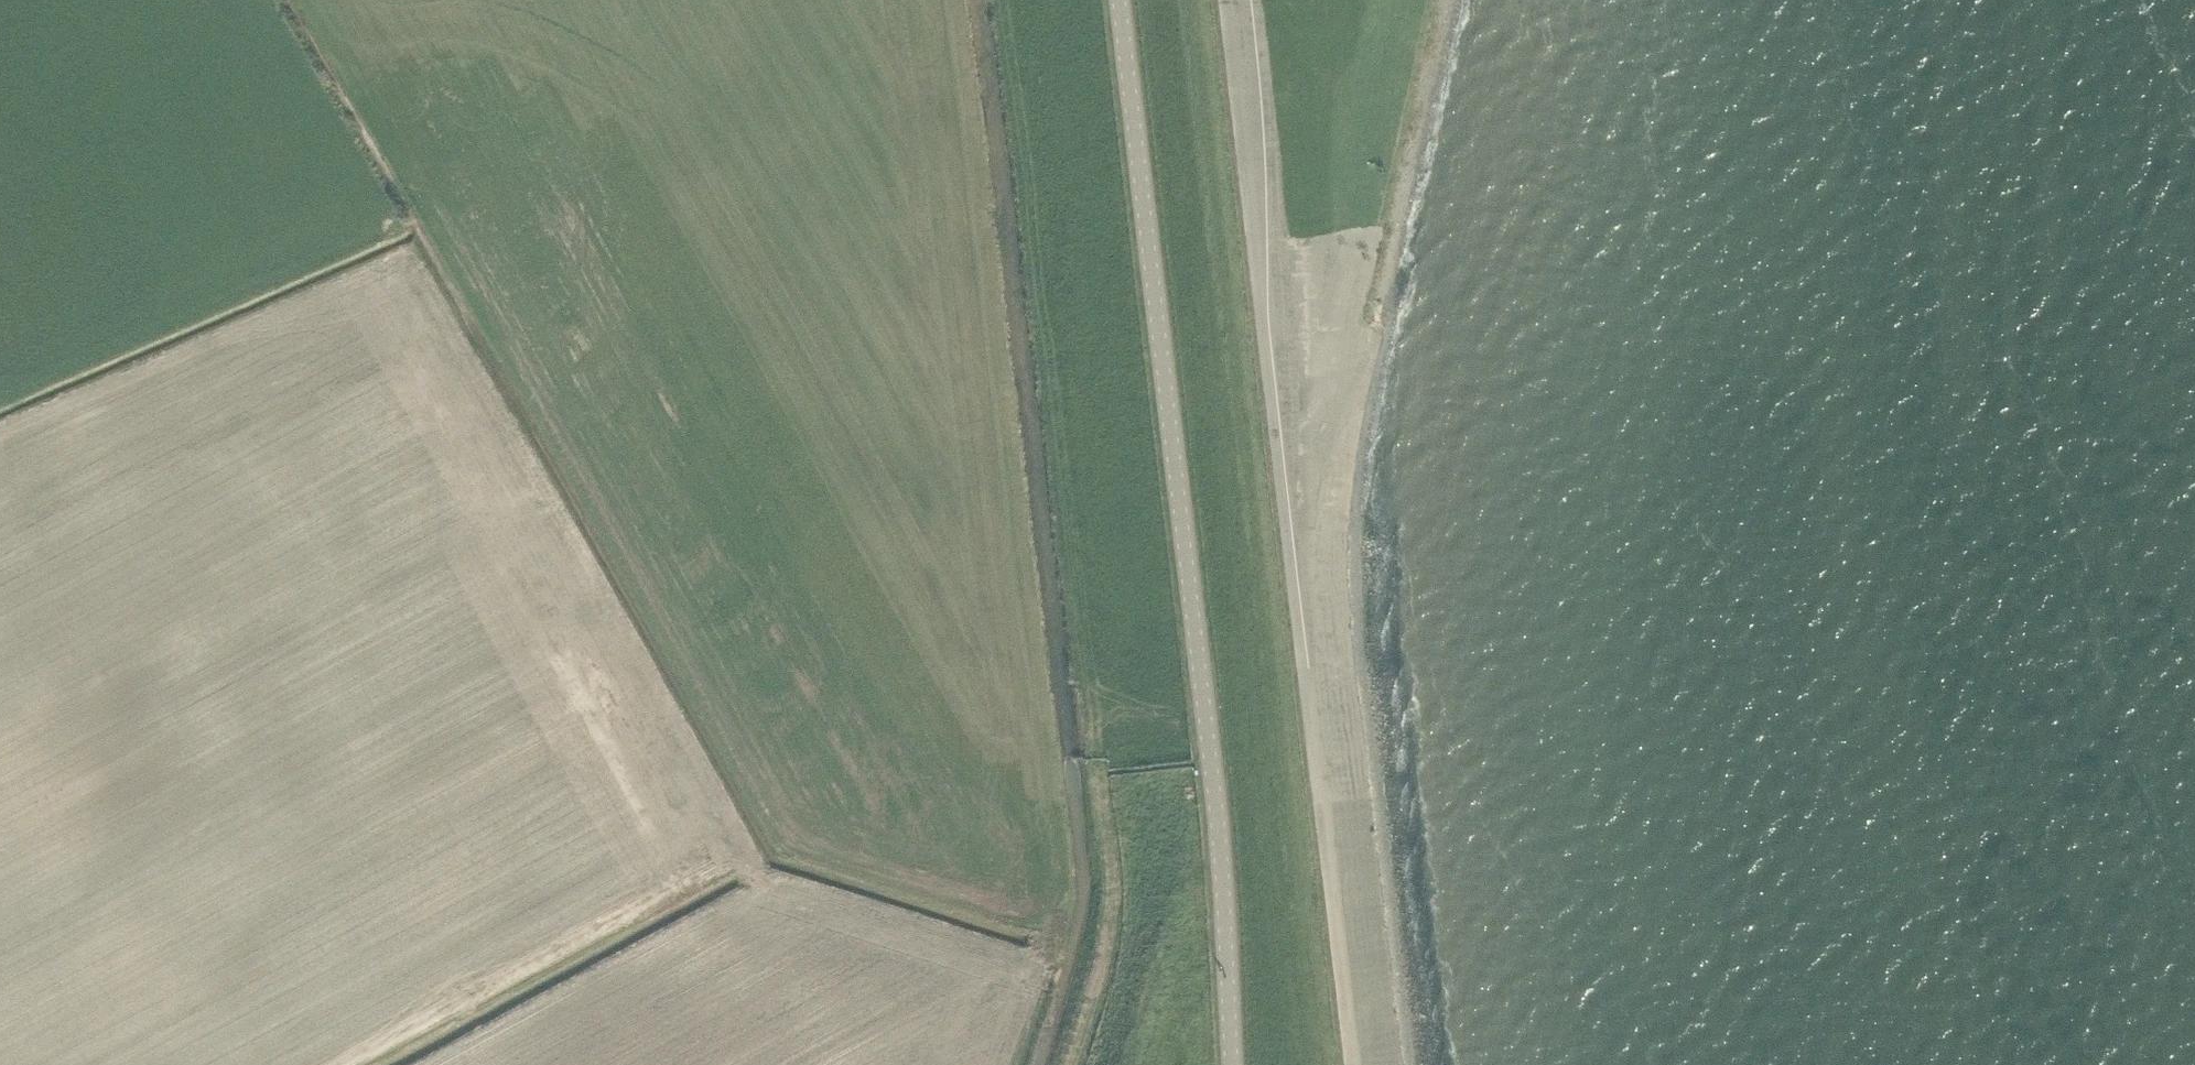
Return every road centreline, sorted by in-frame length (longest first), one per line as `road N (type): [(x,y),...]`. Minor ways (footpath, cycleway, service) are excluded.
road 1 (tertiary): [(1232,1064),(1216,817),(1118,0)]

